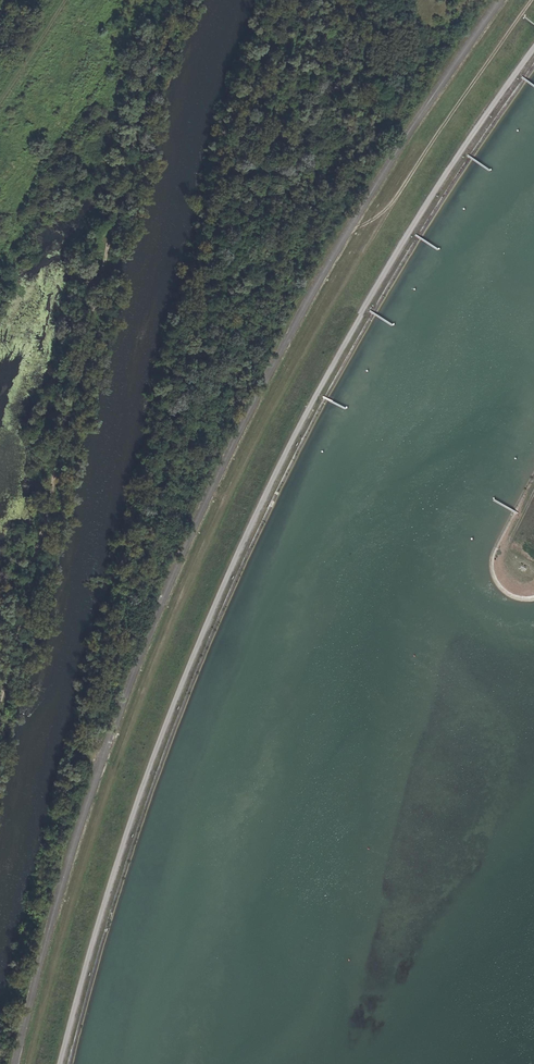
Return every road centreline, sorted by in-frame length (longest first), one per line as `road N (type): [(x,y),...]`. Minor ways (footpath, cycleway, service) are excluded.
road 1 (track): [(31,1063),(83,866),(123,751),(258,443),(399,195),(532,0)]
road 2 (track): [(533,47),(322,378),(244,537),(123,840),(58,1063)]
road 3 (track): [(106,745),(82,743),(153,525),(213,231),(284,0)]
road 4 (track): [(191,0),(131,170),(0,688)]
road 5 (track): [(0,101),(66,0)]

